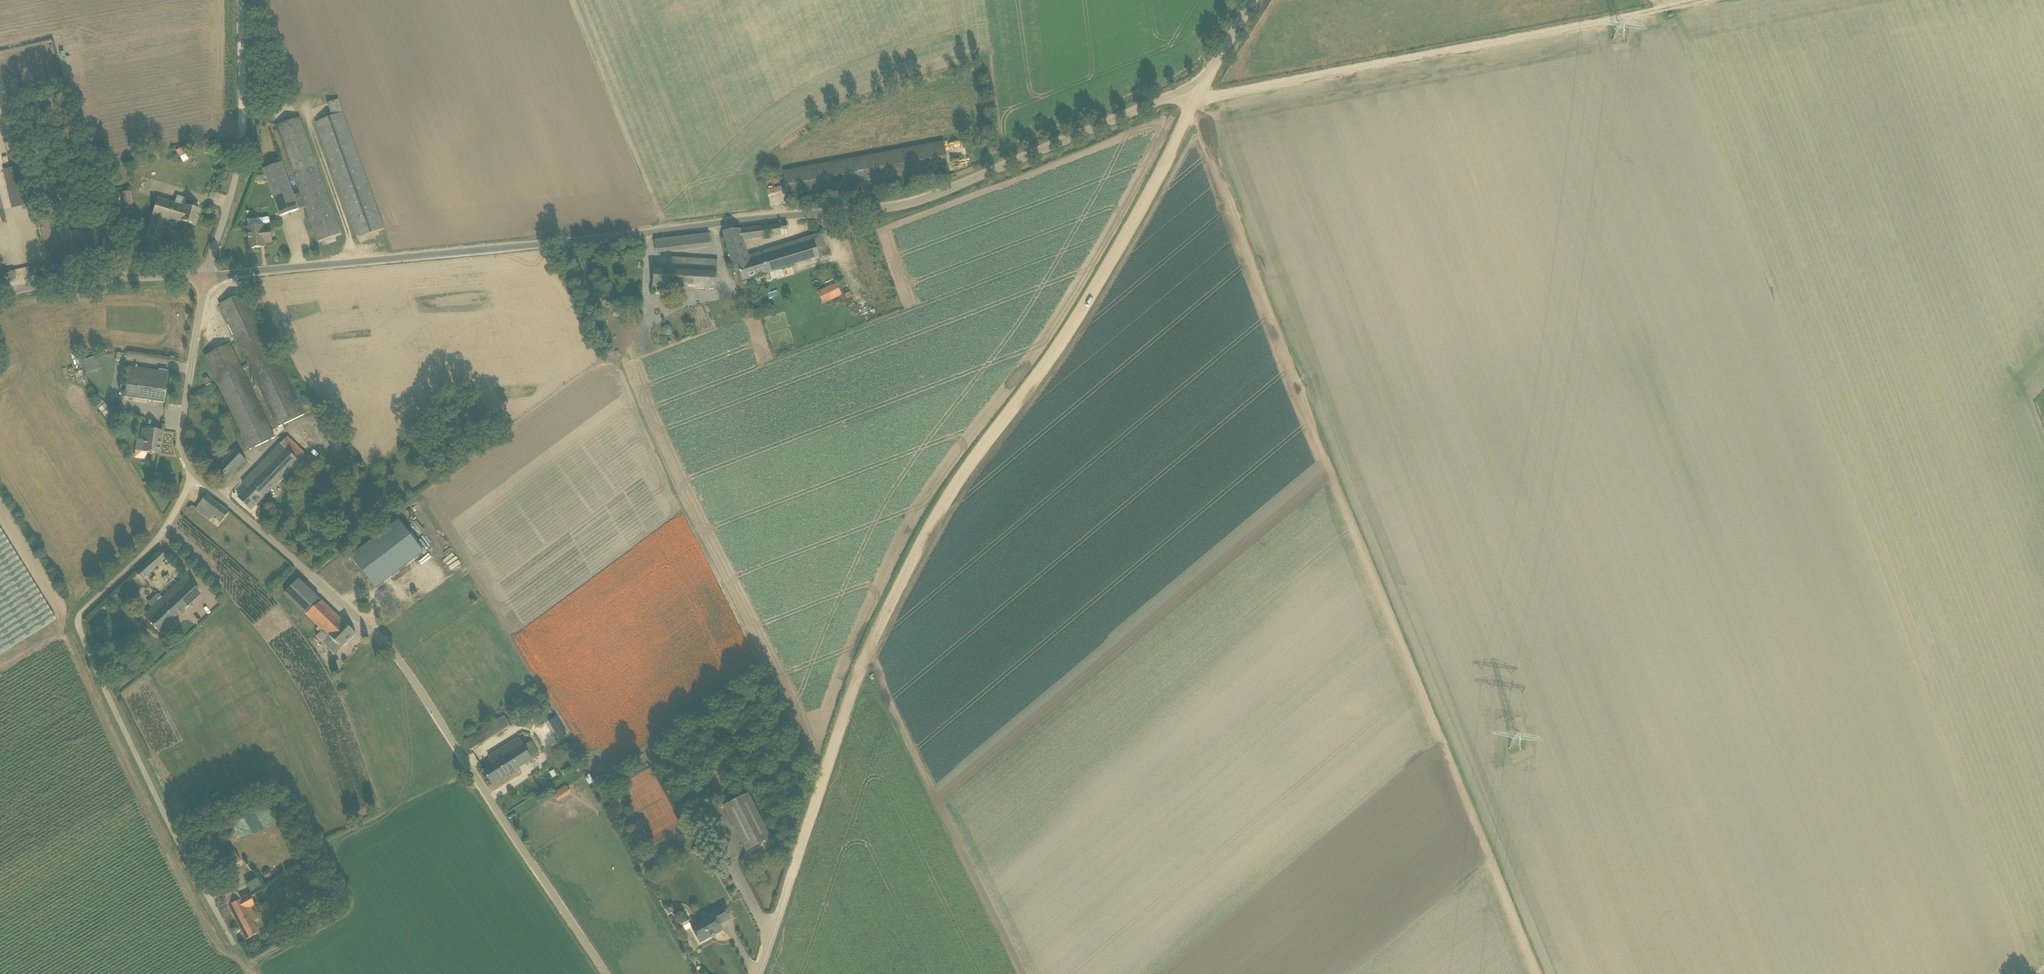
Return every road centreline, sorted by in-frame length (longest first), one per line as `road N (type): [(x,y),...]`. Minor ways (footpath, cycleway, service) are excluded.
road 1 (unclassified): [(206,277),(932,196),(1191,86),(1217,63),(1254,0)]
road 2 (track): [(1539,973),(1307,418),(1198,100)]
road 3 (track): [(795,864),(847,703),(928,529),(1138,215),(1198,100),(1191,86)]
road 4 (unclassified): [(607,973),(402,663),(196,476)]
road 5 (unclassified): [(236,946),(77,624),(155,543),(196,476)]
road 6 (track): [(1717,0),(1198,100)]
road 7 (unclassified): [(0,293),(88,279),(206,277)]
road 8 (unclassified): [(196,476),(184,457),(181,427),(206,277)]
road 9 (unclassified): [(206,277),(240,138)]
road 10 (track): [(240,138),(240,0)]

